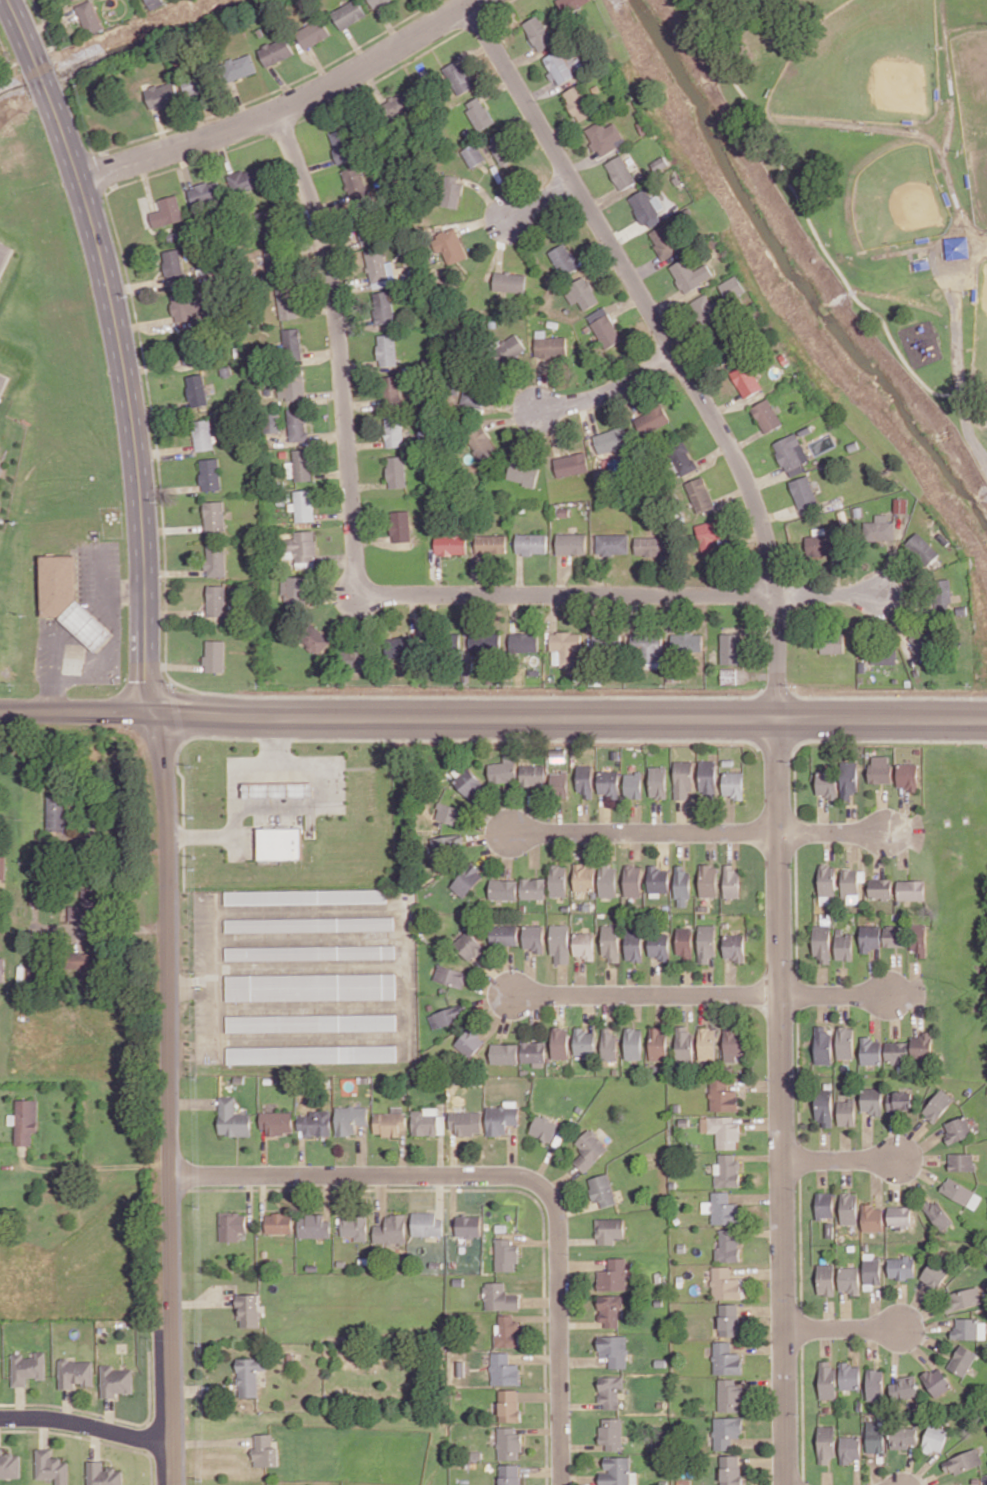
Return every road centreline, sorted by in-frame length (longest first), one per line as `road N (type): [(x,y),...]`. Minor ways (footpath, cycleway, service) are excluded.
road 1 (residential): [(468,5),(722,428),(766,538),(778,611),(786,1484)]
road 2 (tertiary): [(0,711),(986,716)]
road 3 (residential): [(275,112),(308,191),(332,283),(361,583),(401,596),(777,595)]
road 4 (tertiary): [(159,712),(175,1484)]
road 5 (residential): [(169,1175),(512,1174),(539,1184),(558,1211),(562,1484)]
road 6 (tertiary): [(146,712),(142,508),(126,373),(102,259),(51,98)]
road 7 (residential): [(476,0),(275,112),(79,178)]
road 8 (residential): [(511,830),(780,832)]
road 9 (residential): [(514,994),(782,994)]
road 10 (residential): [(174,1440),(50,1416),(0,1416)]
road 11 (residential): [(676,354),(607,393),(538,408)]

